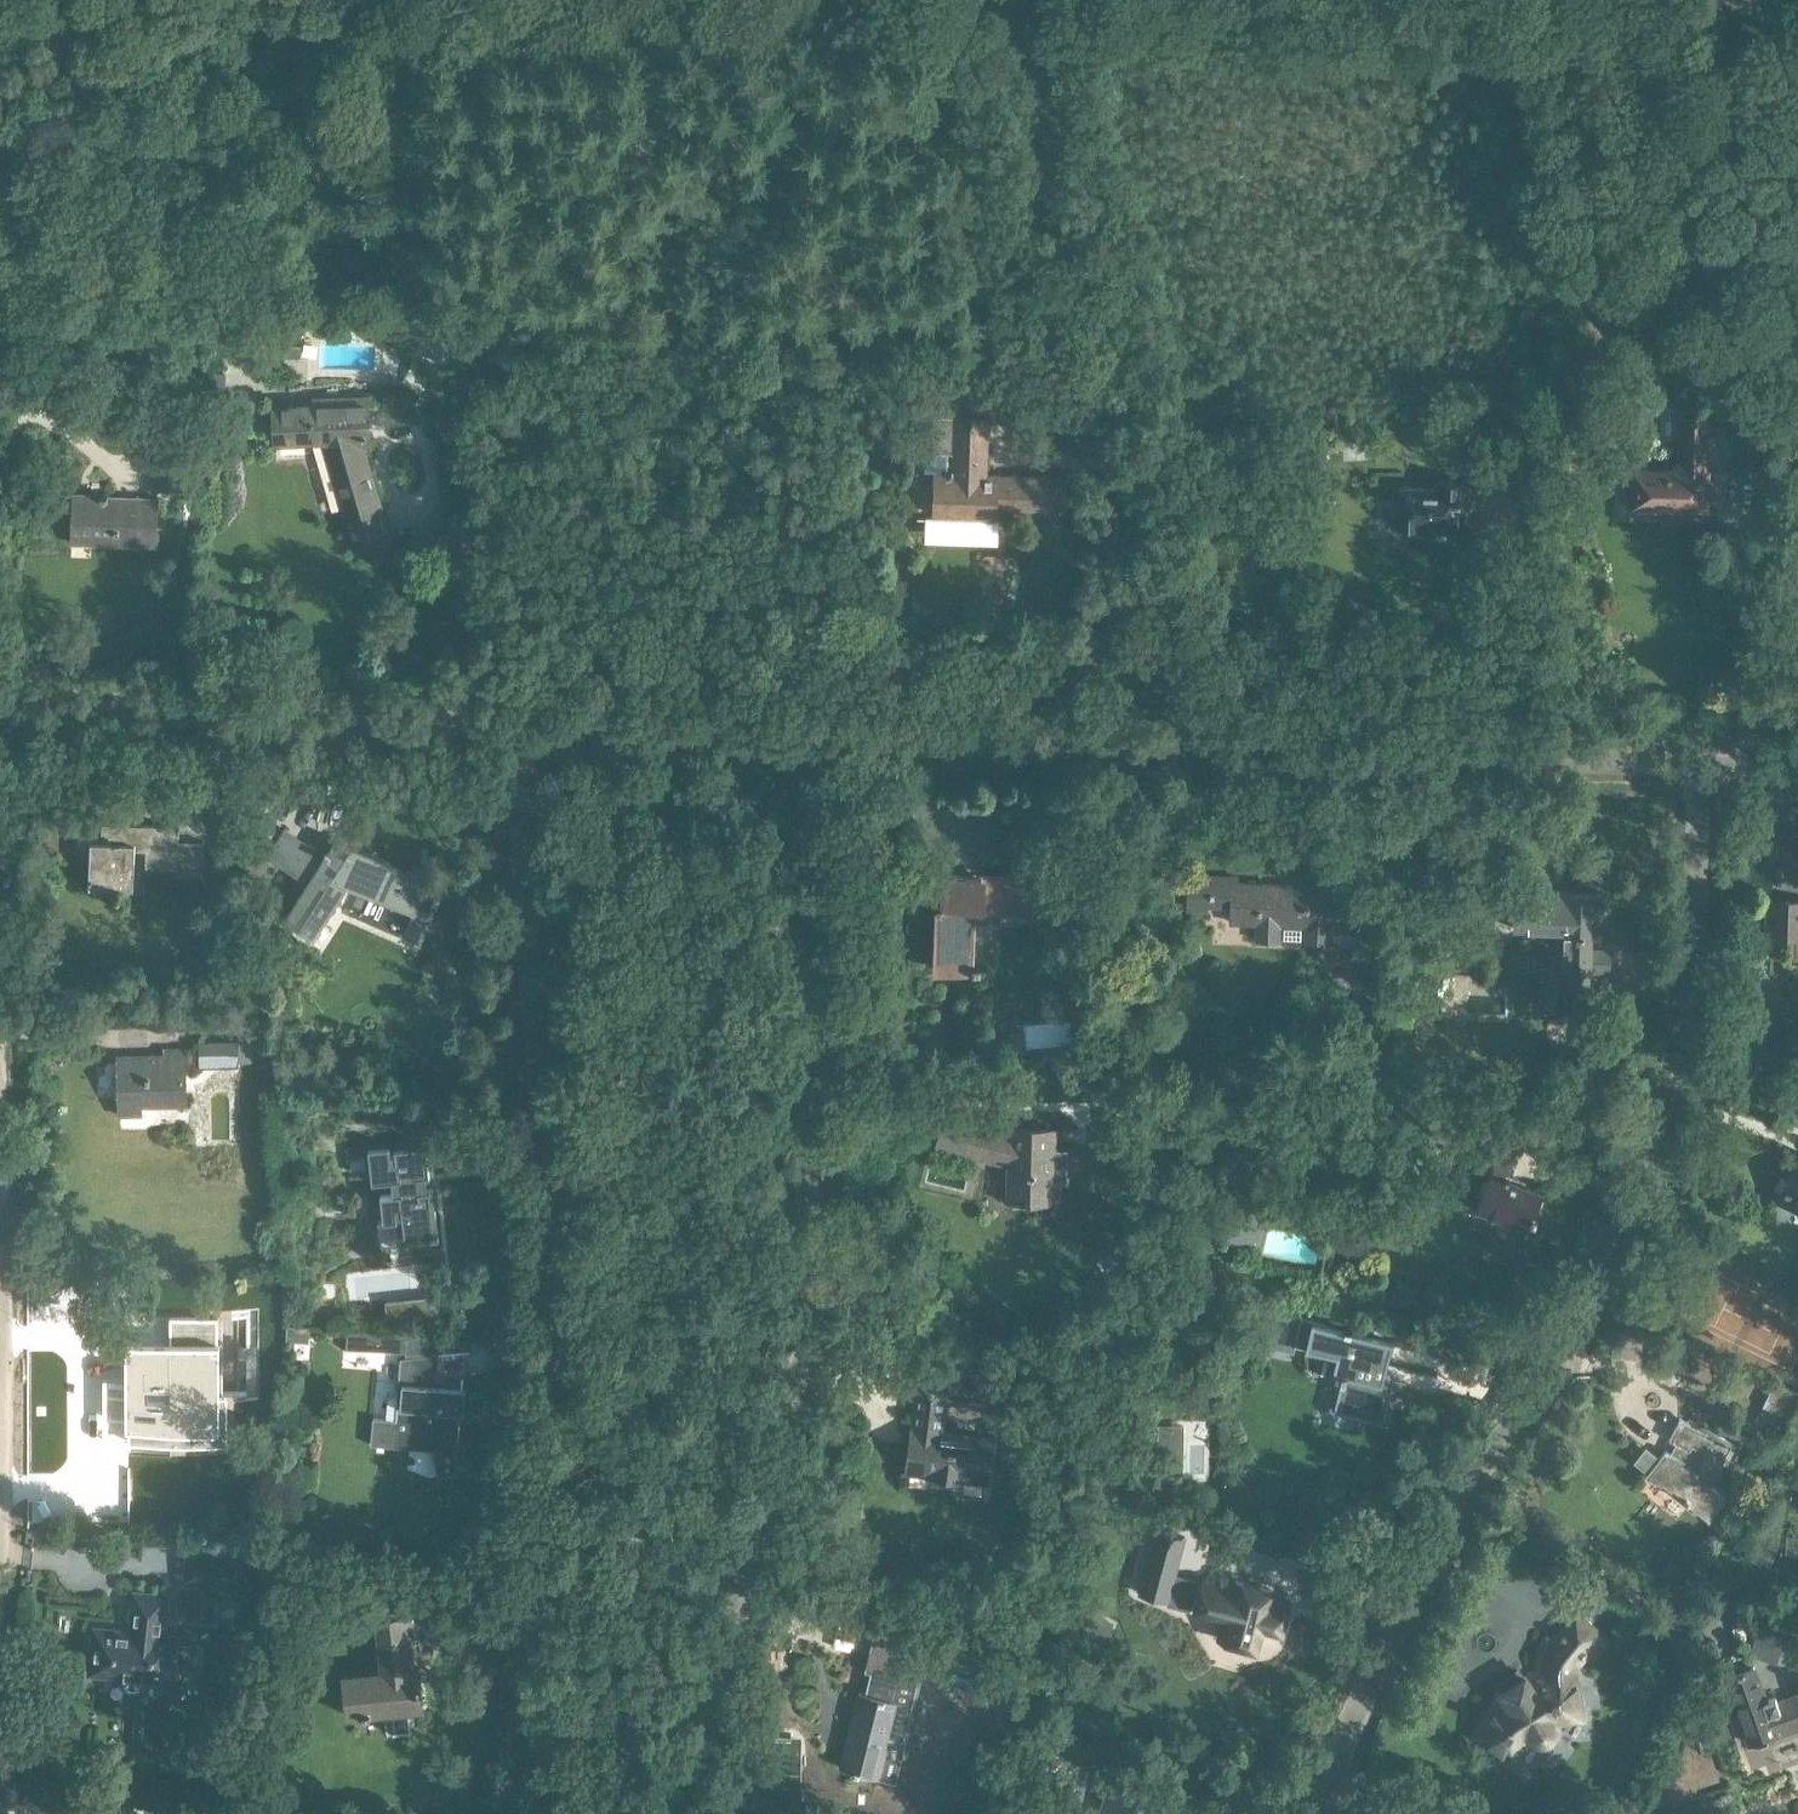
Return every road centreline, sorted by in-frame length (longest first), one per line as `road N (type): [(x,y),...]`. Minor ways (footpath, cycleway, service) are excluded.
road 1 (residential): [(1319,1813),(1348,1721),(1468,1505),(1614,1285),(1670,1150),(1711,948),(1734,766)]
road 2 (residential): [(504,1813),(582,1476),(591,1405),(586,1300),(529,902),(515,726)]
road 3 (residential): [(683,1813),(800,1178),(821,737)]
road 4 (residential): [(821,737),(1734,766)]
road 5 (residential): [(0,706),(515,726)]
road 6 (residential): [(515,726),(821,737)]

